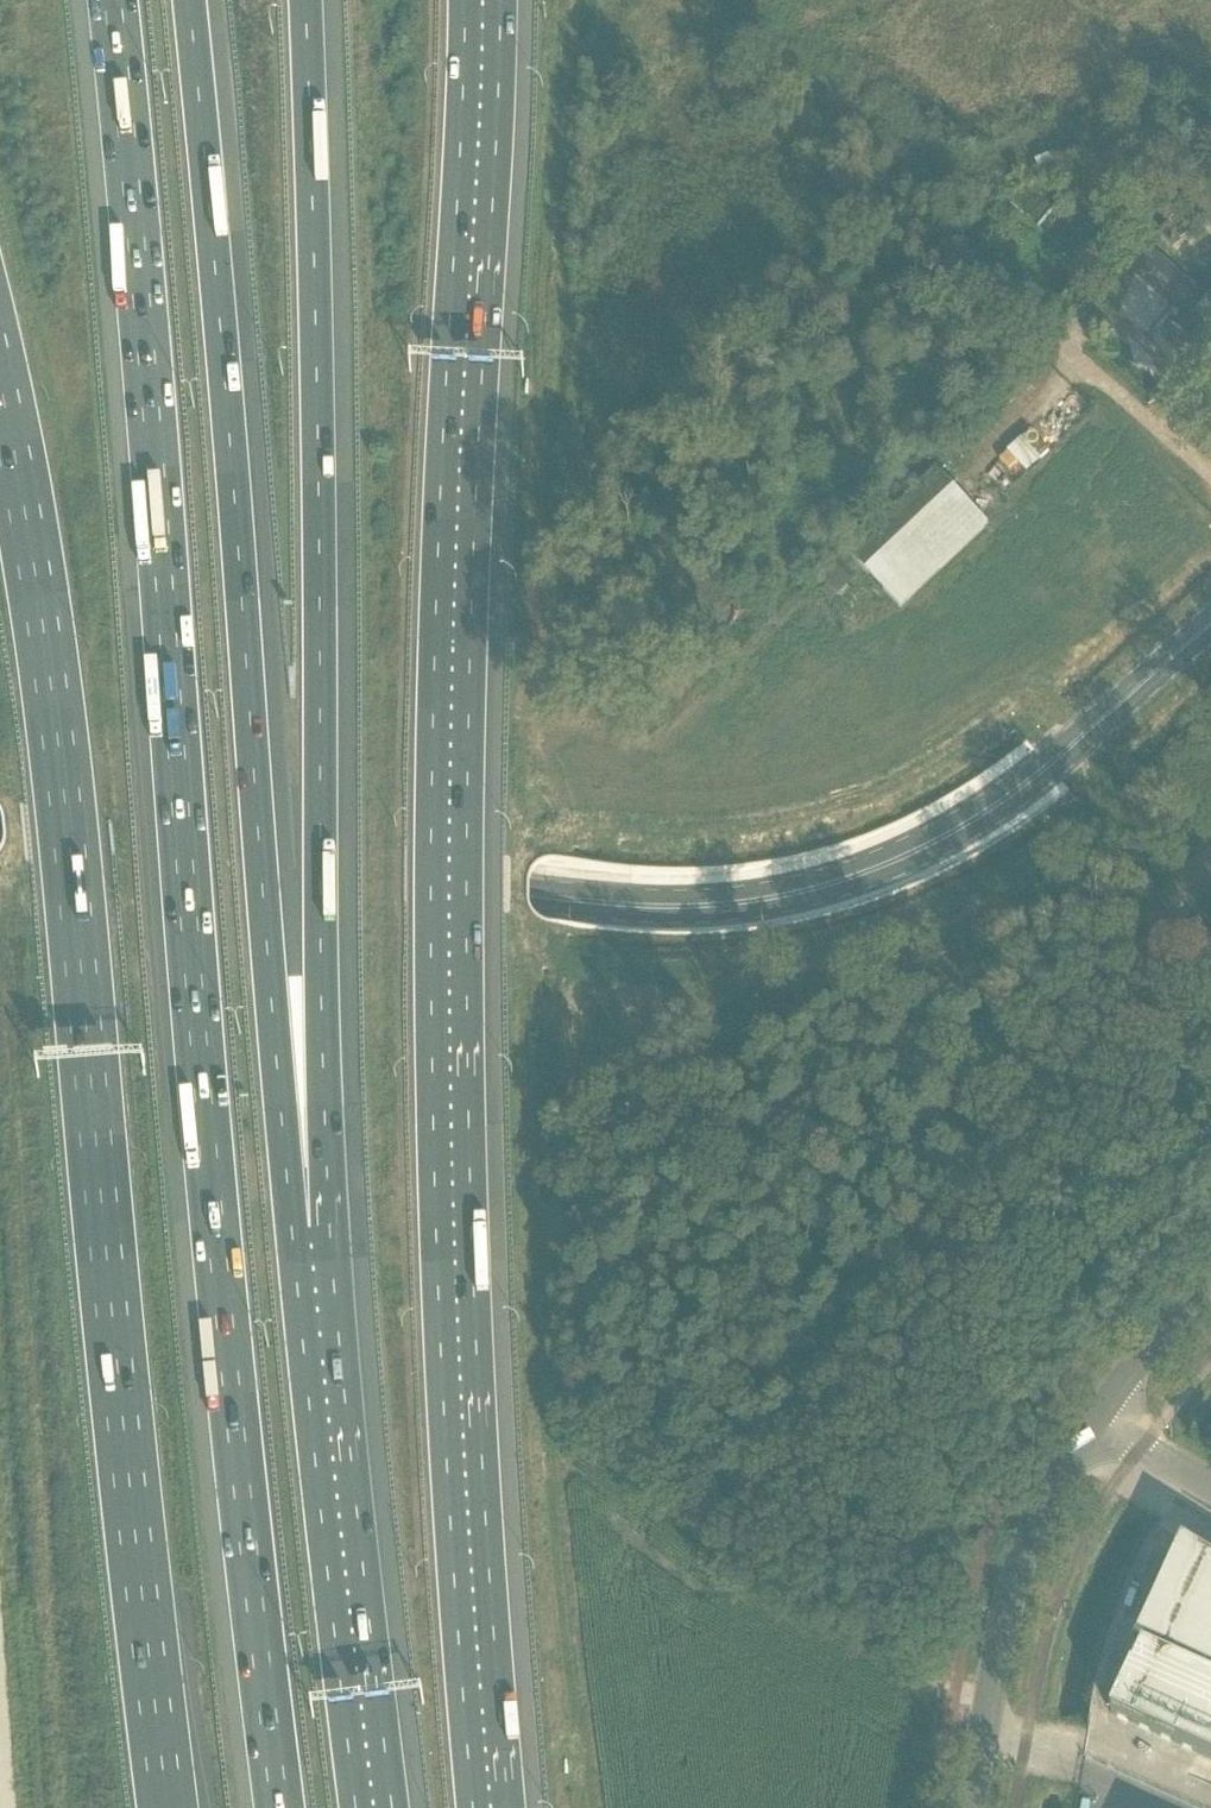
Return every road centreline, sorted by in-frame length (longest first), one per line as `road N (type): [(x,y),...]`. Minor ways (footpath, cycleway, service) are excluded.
road 1 (motorway): [(110,0),(186,912),(275,1807)]
road 2 (motorway): [(492,1807),(456,1327),(450,900),(482,0)]
road 3 (trunk): [(0,403),(43,641),(165,1807)]
road 4 (tertiary): [(0,831),(529,889),(693,897),(777,892),(847,877),(938,839),(1045,765),(1210,623)]
road 5 (motorway): [(309,1226),(271,976),(194,0)]
road 6 (motorway): [(309,1226),(320,974),(312,0)]
road 7 (motorway): [(374,1807),(309,1226)]
road 8 (unclassified): [(1210,477),(896,204)]
road 9 (unclassified): [(973,1807),(1007,1616),(1058,1484),(1101,1417)]
road 10 (unclassified): [(1101,1417),(1210,1282)]
road 11 (unclassified): [(1101,1417),(1210,1492)]

